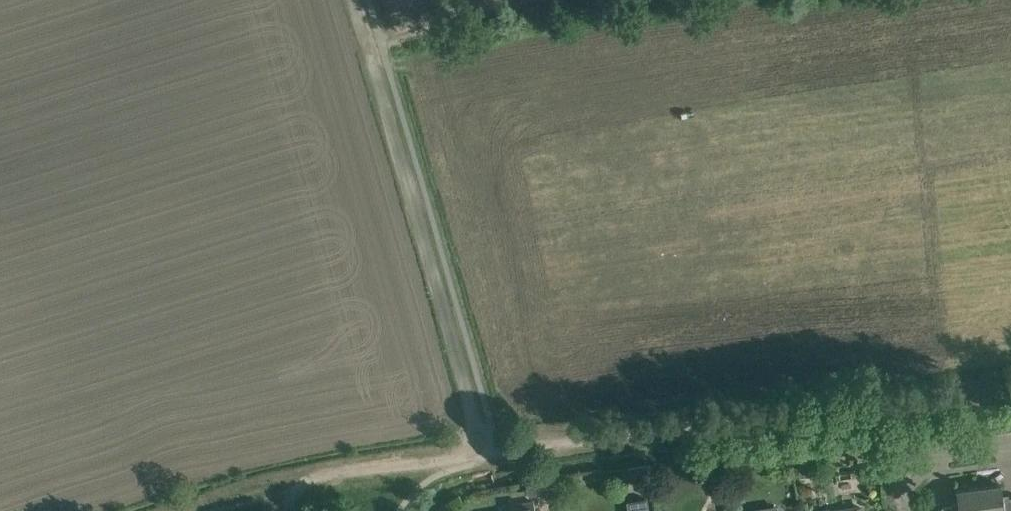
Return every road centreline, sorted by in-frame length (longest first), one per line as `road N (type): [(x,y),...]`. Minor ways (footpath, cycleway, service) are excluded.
road 1 (track): [(1010,387),(500,447)]
road 2 (track): [(500,447),(477,449),(350,0)]
road 3 (track): [(477,449),(280,485)]
road 4 (residential): [(899,510),(897,489),(911,460),(1010,444)]

